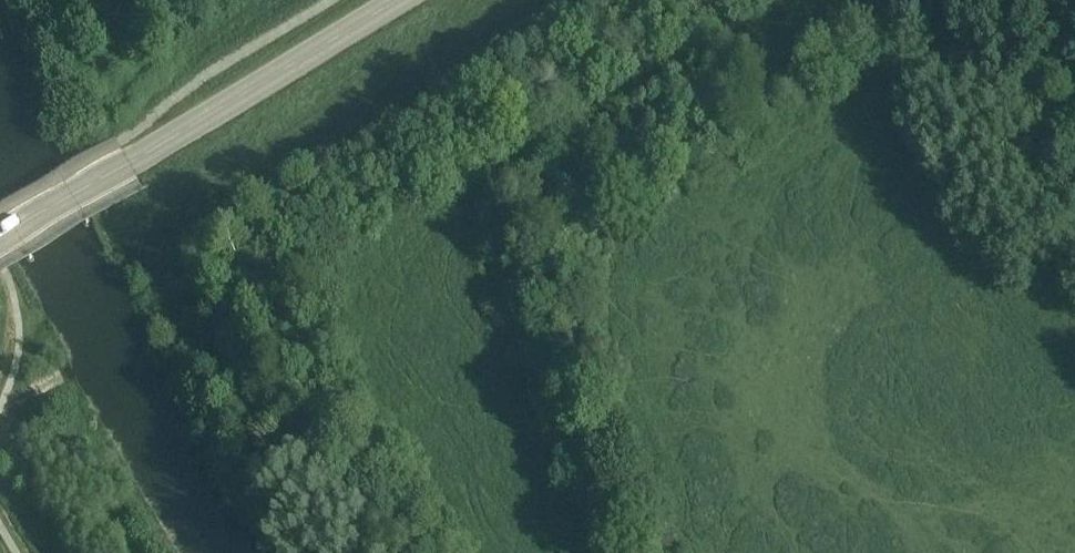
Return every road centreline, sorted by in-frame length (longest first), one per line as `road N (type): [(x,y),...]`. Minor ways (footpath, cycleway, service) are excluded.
road 1 (secondary): [(0,237),(381,0)]

